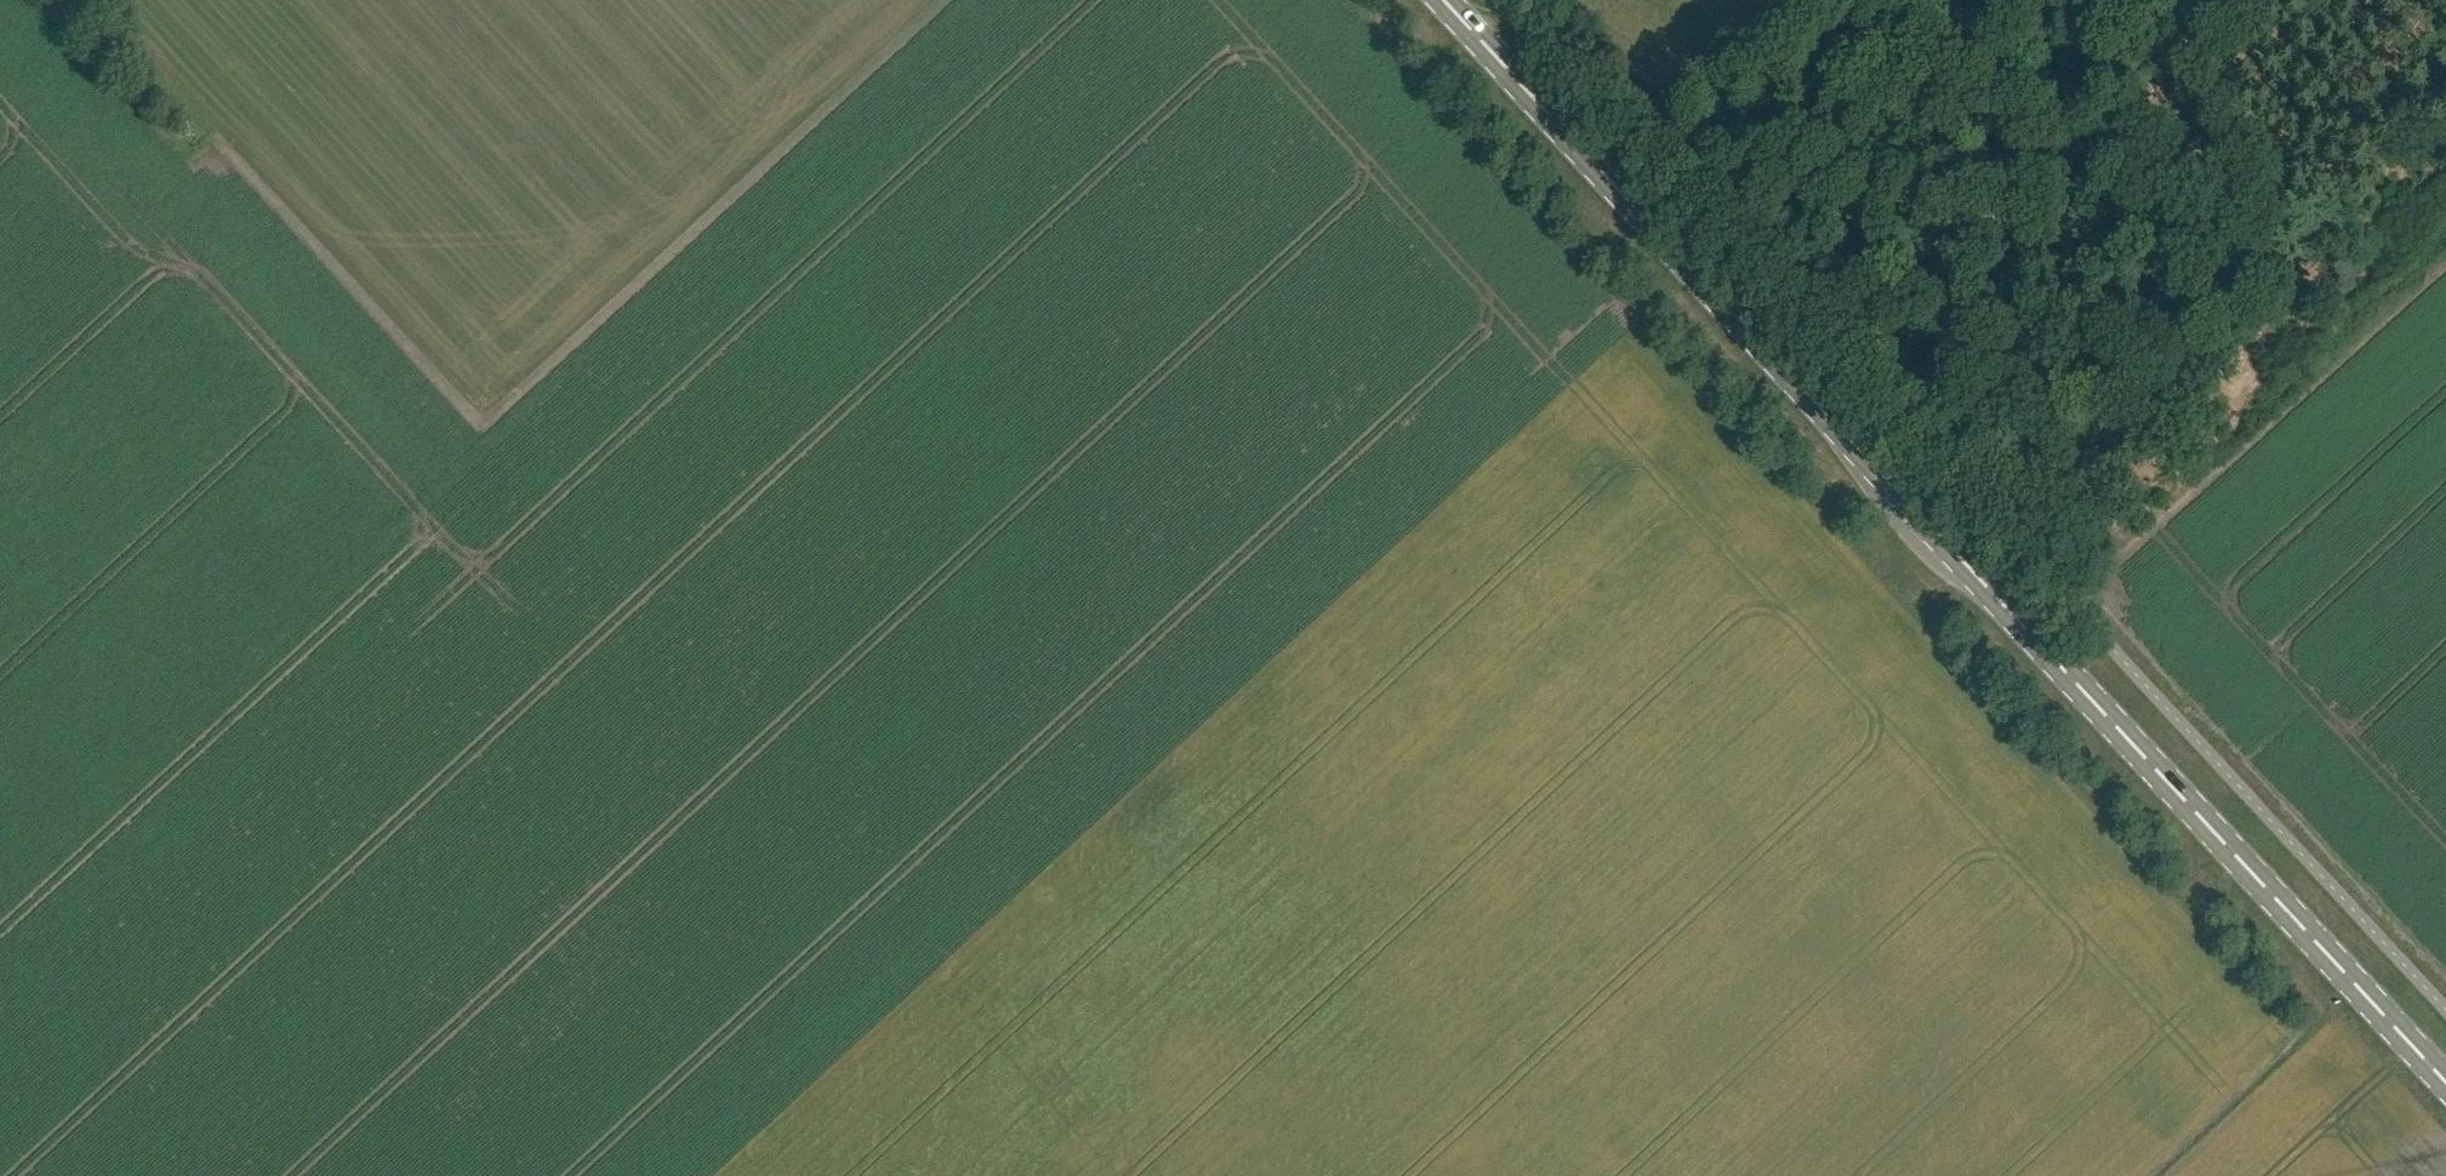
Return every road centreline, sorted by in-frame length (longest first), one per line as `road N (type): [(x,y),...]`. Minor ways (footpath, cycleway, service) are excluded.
road 1 (secondary): [(2445,1079),(1445,0)]
road 2 (track): [(2215,0),(1925,396),(1869,456)]

